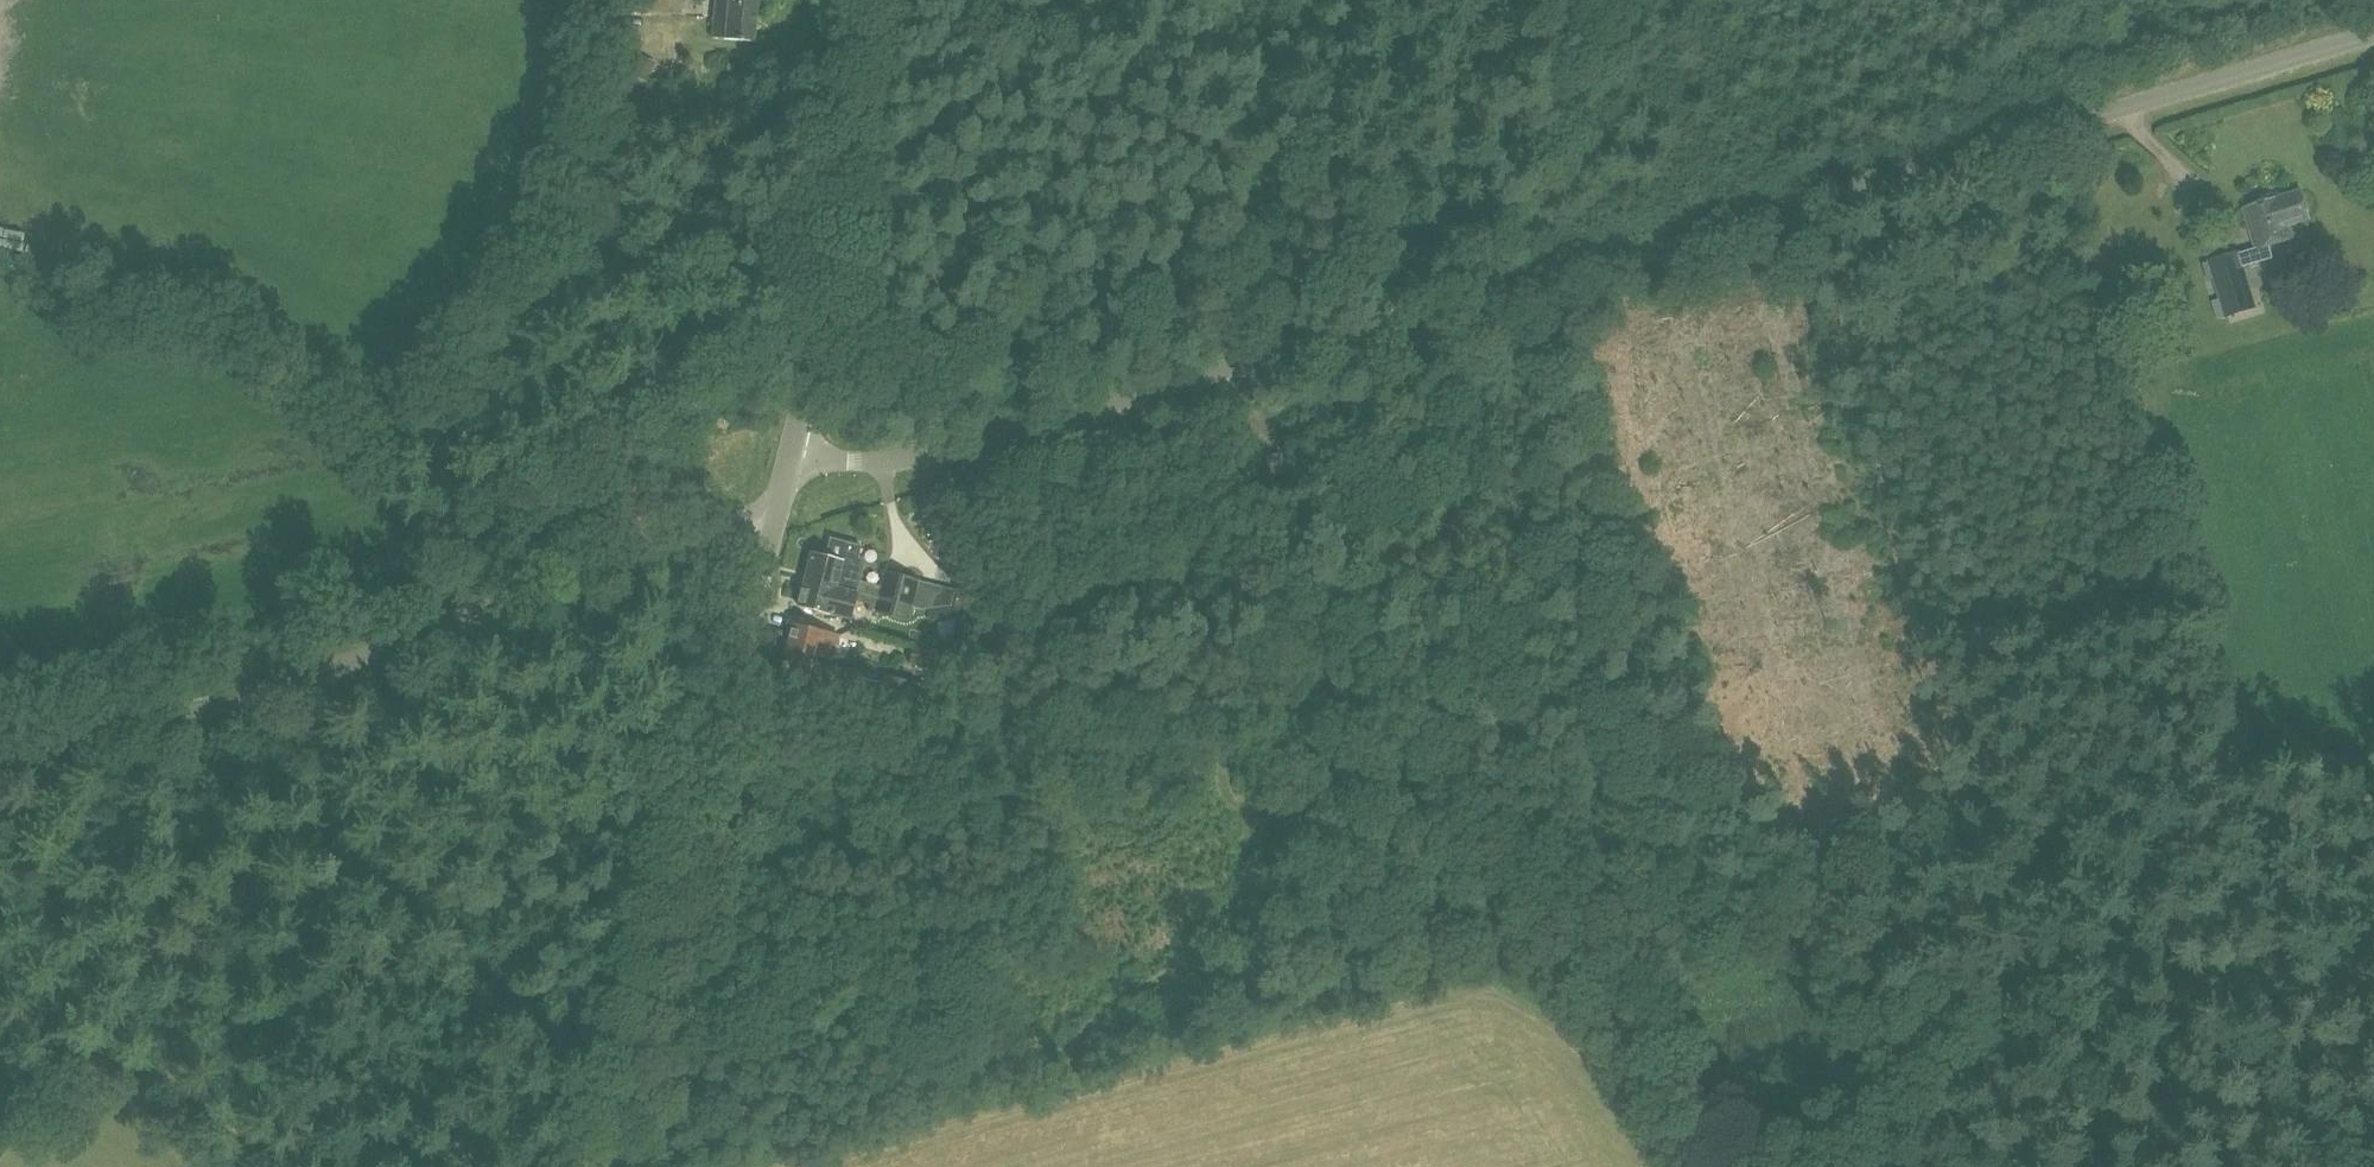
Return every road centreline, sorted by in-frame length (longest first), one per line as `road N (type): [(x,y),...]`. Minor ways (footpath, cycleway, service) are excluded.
road 1 (unclassified): [(795,452),(857,462),(921,457),(2373,33)]
road 2 (unclassified): [(0,751),(160,722),(779,505)]
road 3 (unclassified): [(601,1166),(779,505)]
road 4 (unclassified): [(795,452),(856,0)]

